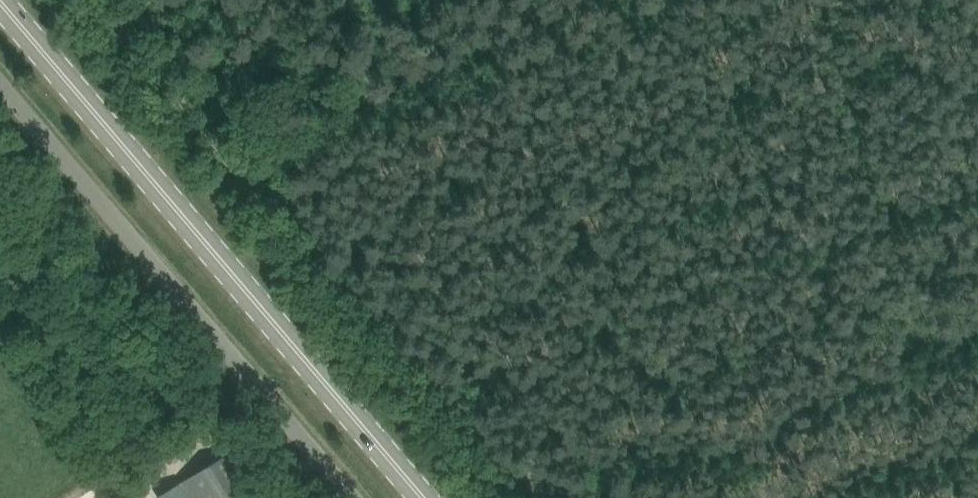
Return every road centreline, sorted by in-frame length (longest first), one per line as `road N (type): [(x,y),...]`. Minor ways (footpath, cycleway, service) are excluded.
road 1 (primary): [(423,497),(0,2)]
road 2 (track): [(522,497),(108,0)]
road 3 (unclassified): [(0,83),(354,497)]
road 4 (track): [(0,290),(143,497)]

